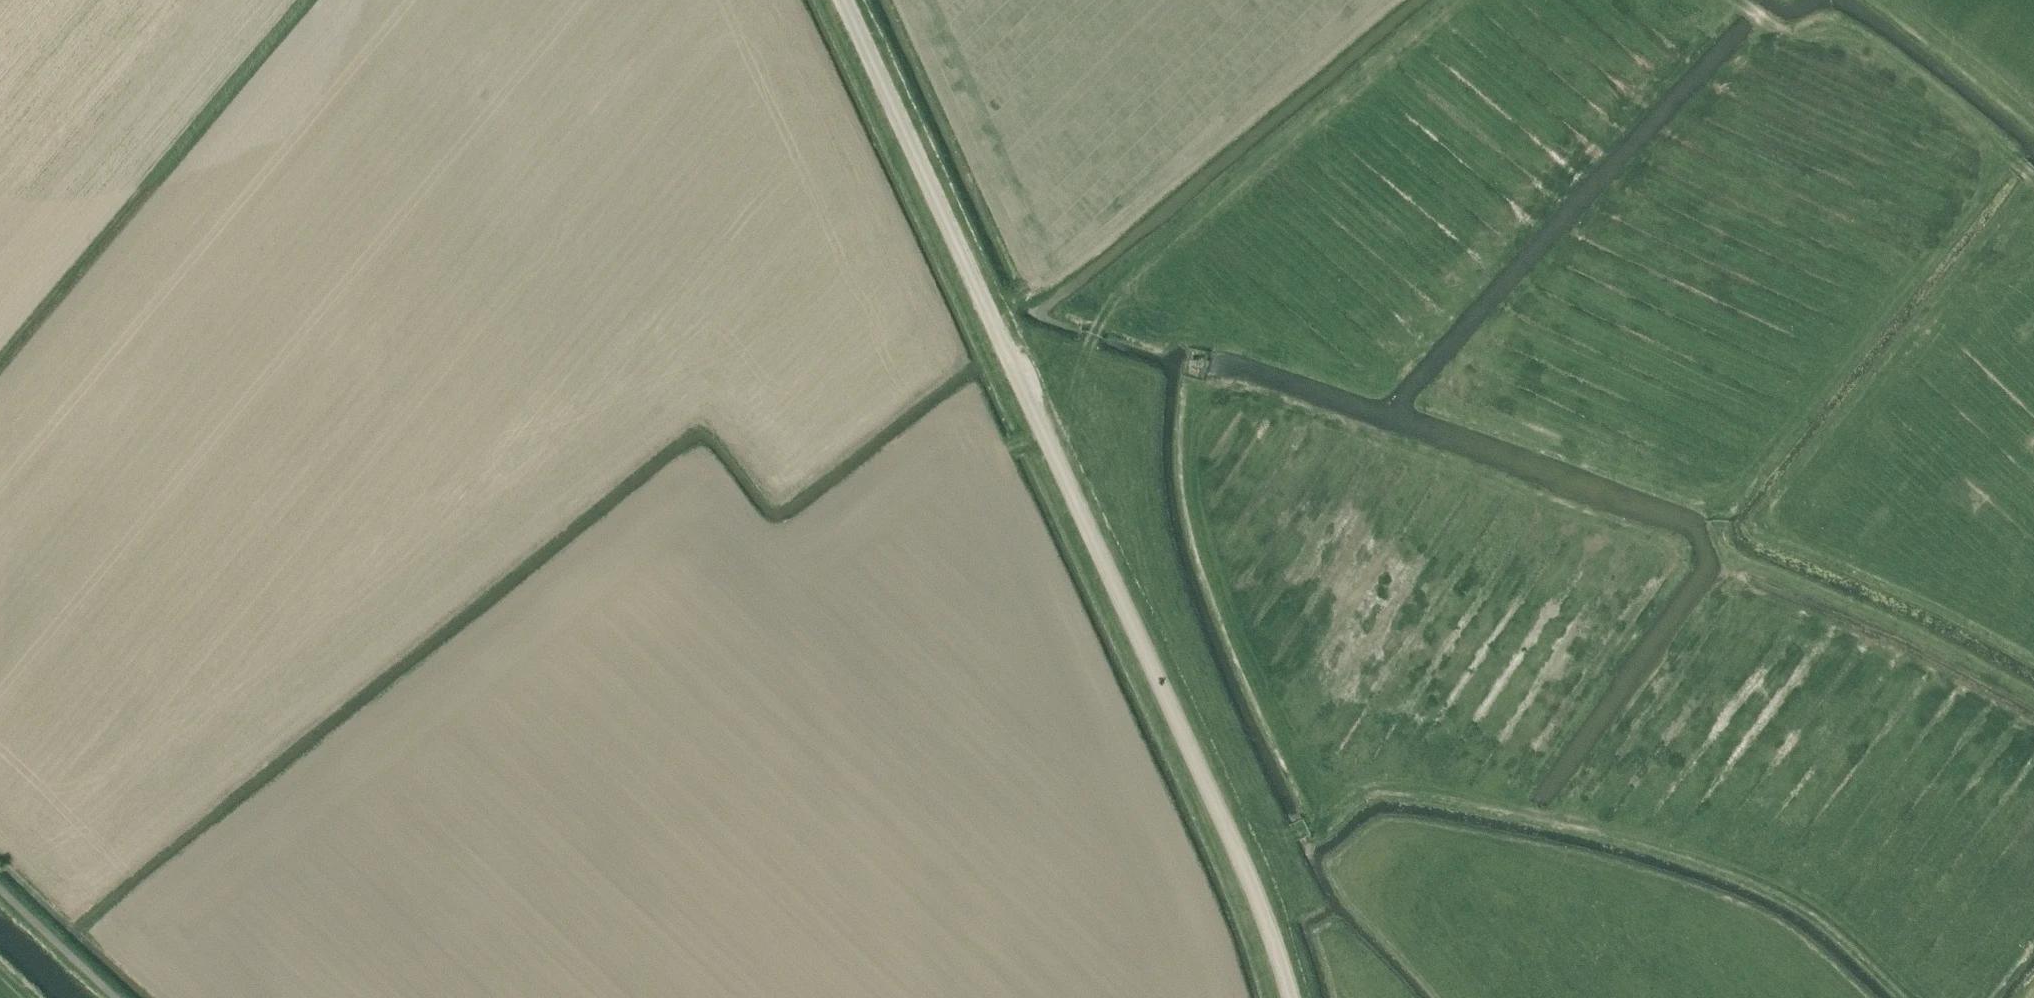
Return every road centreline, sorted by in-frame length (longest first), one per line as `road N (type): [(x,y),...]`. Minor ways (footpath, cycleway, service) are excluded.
road 1 (tertiary): [(1291,997),(1226,828),(844,0)]

